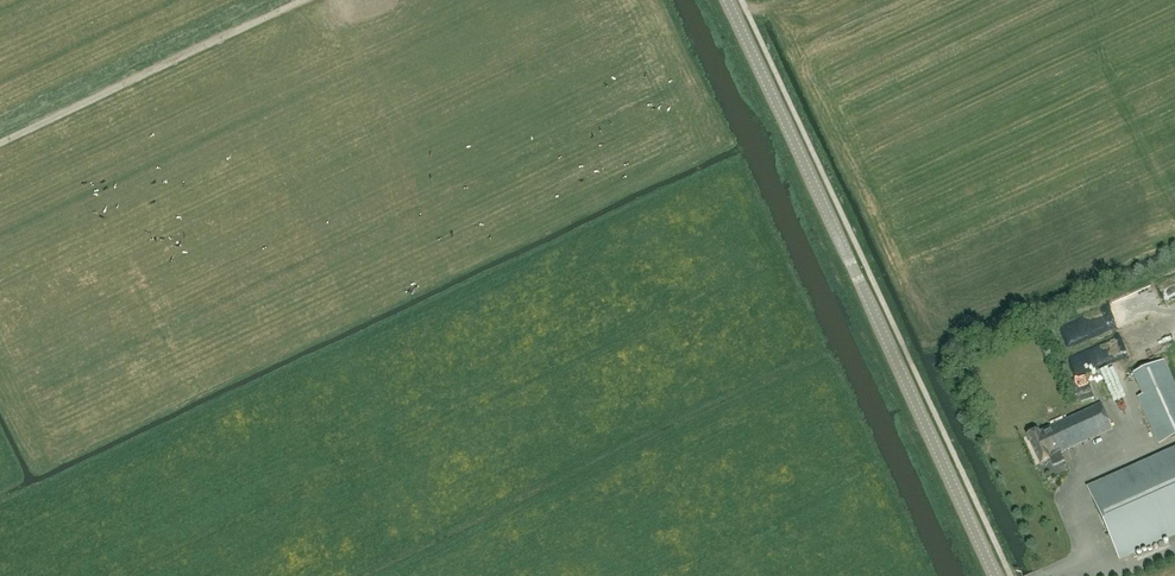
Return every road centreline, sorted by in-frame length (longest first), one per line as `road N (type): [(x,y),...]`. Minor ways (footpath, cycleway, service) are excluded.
road 1 (tertiary): [(996,575),(727,0)]
road 2 (track): [(0,143),(300,0)]

